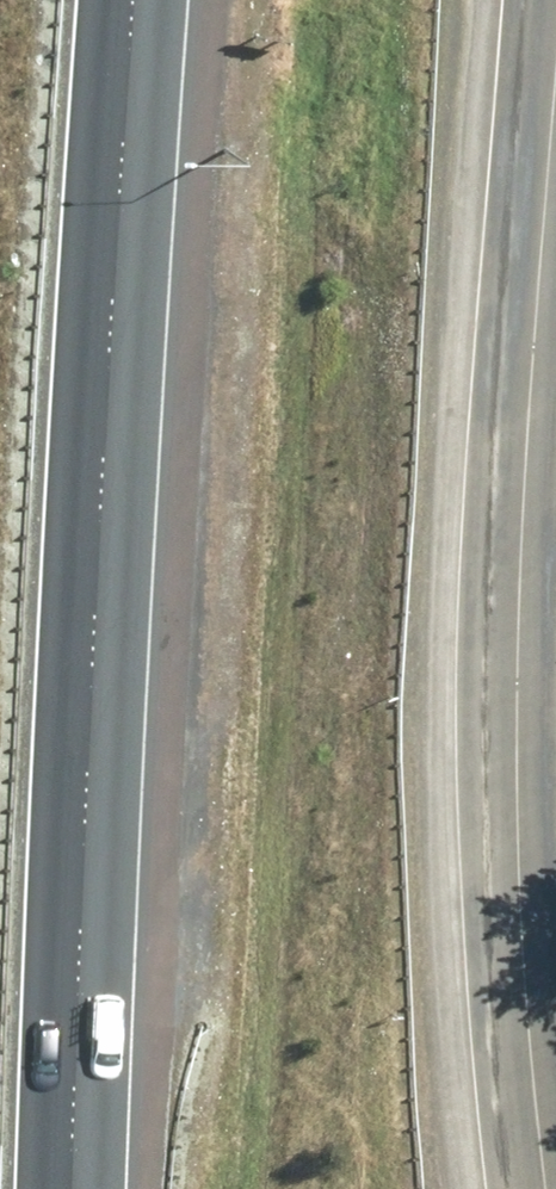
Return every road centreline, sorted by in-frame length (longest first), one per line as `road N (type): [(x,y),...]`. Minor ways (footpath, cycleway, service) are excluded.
road 1 (motorway): [(136,0),(105,399),(76,1188)]
road 2 (secondary): [(544,1188),(515,717),(555,71)]

